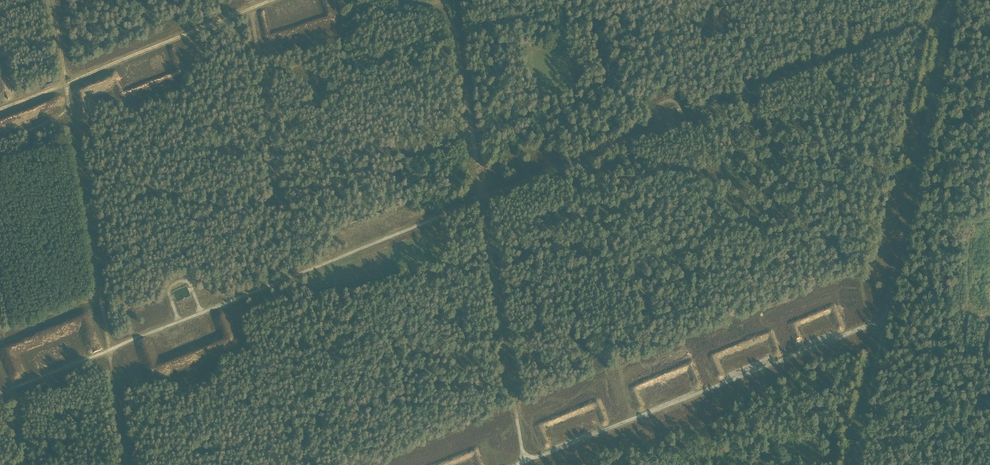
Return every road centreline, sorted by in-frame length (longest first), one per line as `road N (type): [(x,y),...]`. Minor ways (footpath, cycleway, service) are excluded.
road 1 (track): [(0,393),(481,200)]
road 2 (track): [(481,200),(955,13)]
road 3 (track): [(529,464),(887,317)]
road 4 (track): [(53,0),(105,323),(116,346)]
road 5 (track): [(958,0),(887,317)]
road 6 (track): [(0,109),(272,0)]
road 7 (track): [(481,200),(522,464)]
road 8 (track): [(887,317),(855,464)]

